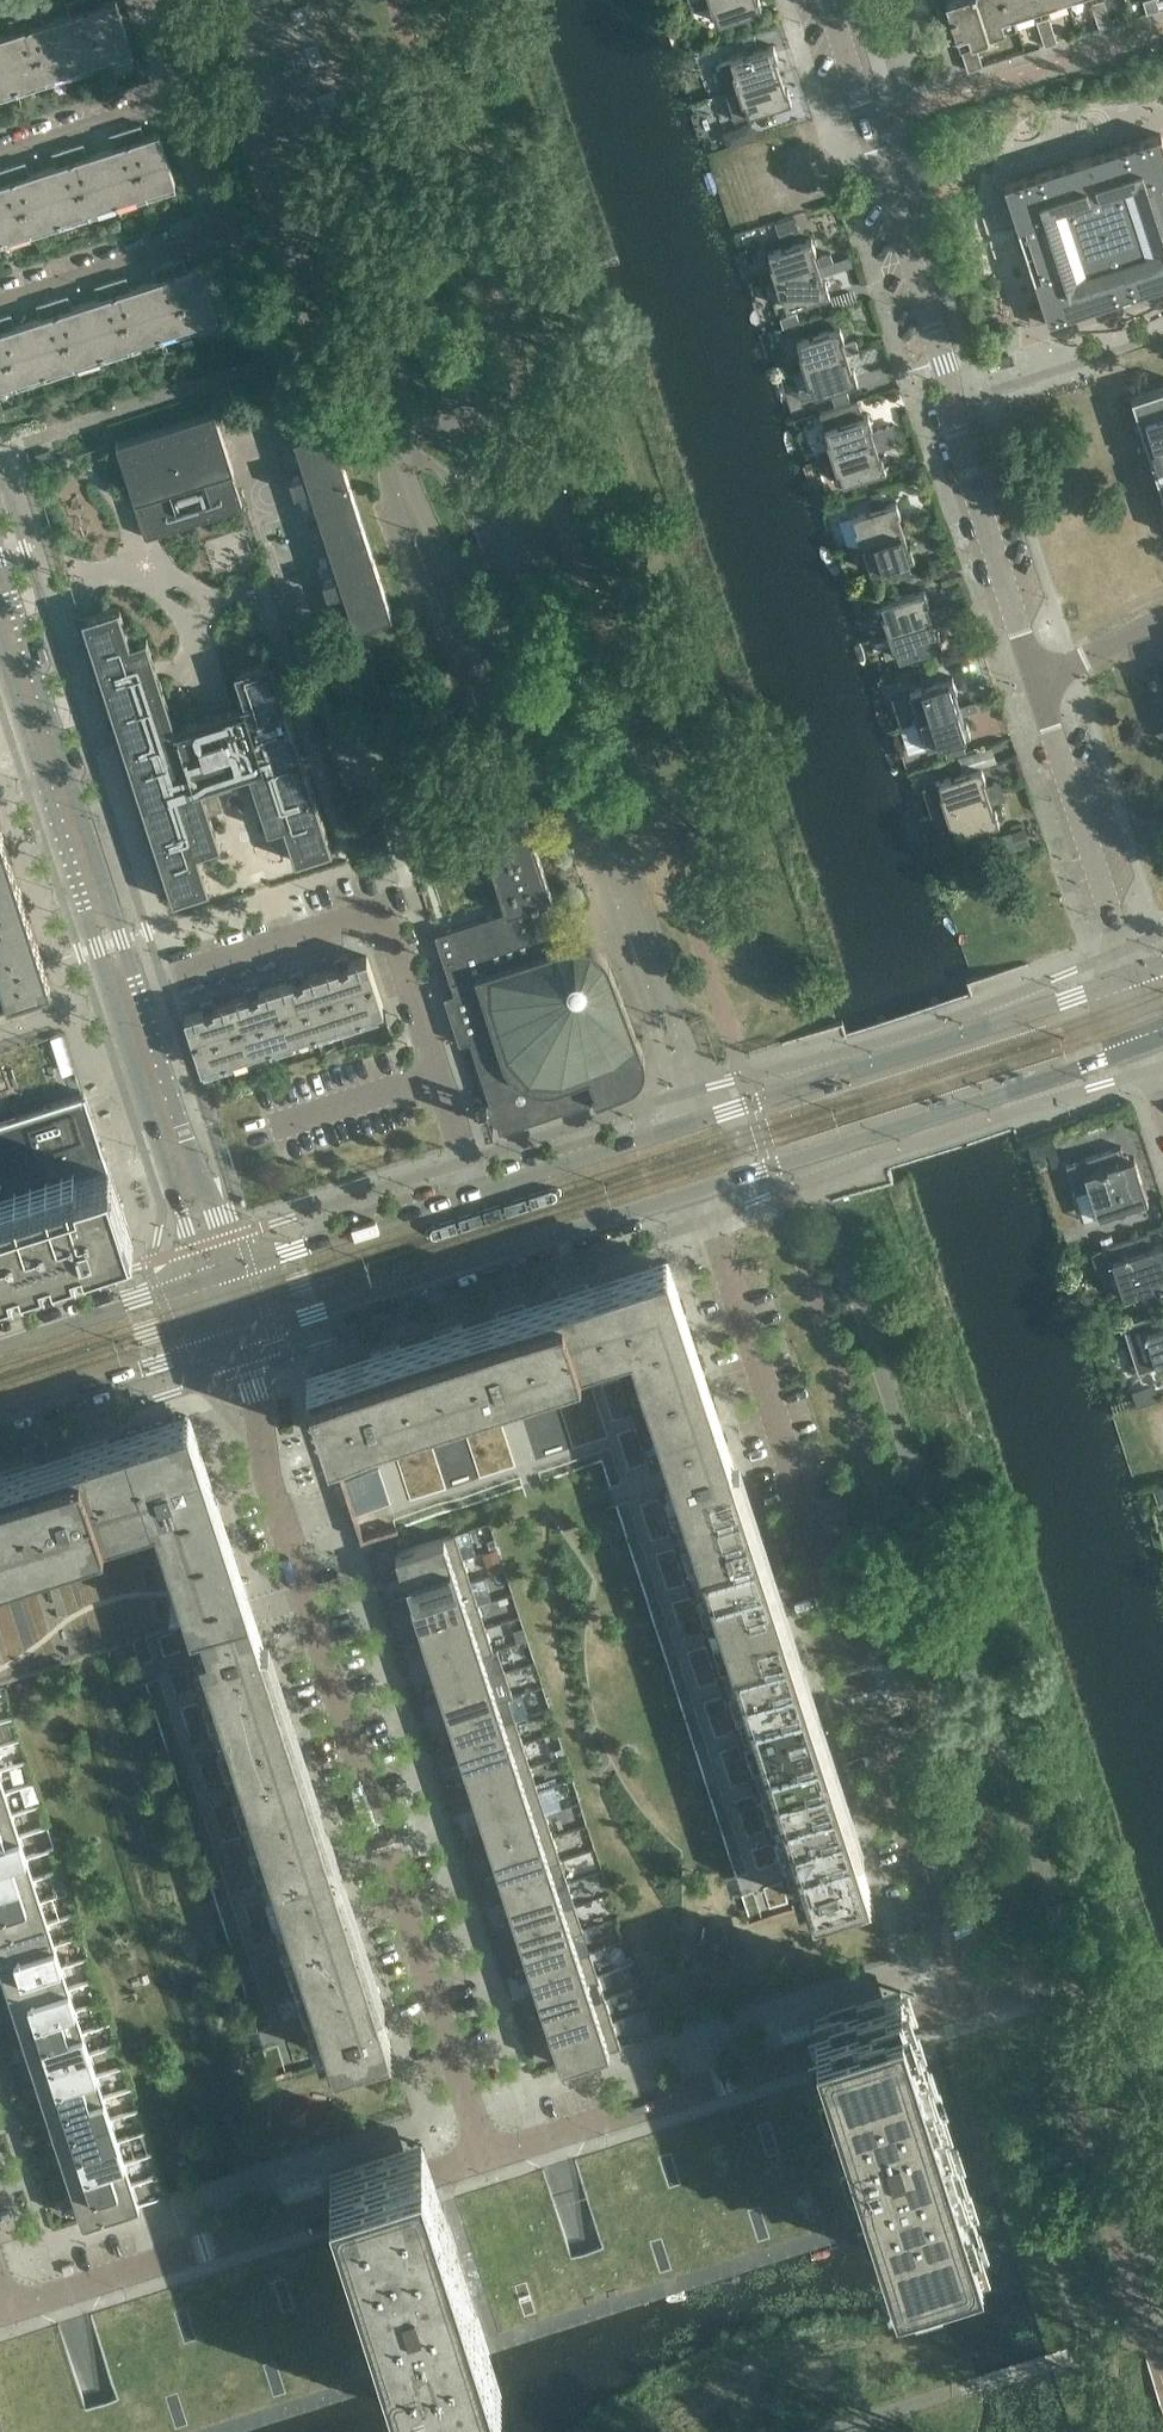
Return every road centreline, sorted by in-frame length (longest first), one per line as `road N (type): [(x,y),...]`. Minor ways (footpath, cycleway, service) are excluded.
road 1 (unclassified): [(494,2160),(971,2009),(696,1193)]
road 2 (residential): [(494,2160),(305,1596),(236,1341)]
road 3 (residential): [(1036,683),(828,0)]
road 4 (tertiary): [(1130,978),(481,1197)]
road 5 (residential): [(481,1197),(394,924),(374,915),(138,990)]
road 6 (unclassified): [(3,2316),(494,2160)]
road 7 (tertiary): [(236,1341),(696,1193)]
road 8 (tertiary): [(696,1193),(1148,1043)]
road 9 (residential): [(138,990),(0,563)]
road 10 (residential): [(0,647),(112,998)]
road 11 (residential): [(0,304),(197,236),(214,223),(216,198),(180,91)]
road 12 (residential): [(1130,978),(1036,683)]
road 13 (residential): [(216,1274),(225,1237),(169,1099),(138,990)]
road 14 (residential): [(112,998),(193,1248),(216,1274)]
road 15 (tertiary): [(481,1197),(216,1274)]
road 16 (tertiary): [(0,1417),(236,1341)]
road 17 (tertiary): [(216,1274),(0,1346)]
road 18 (residential): [(0,152),(180,91)]
road 19 (residential): [(1036,683),(1162,619)]

